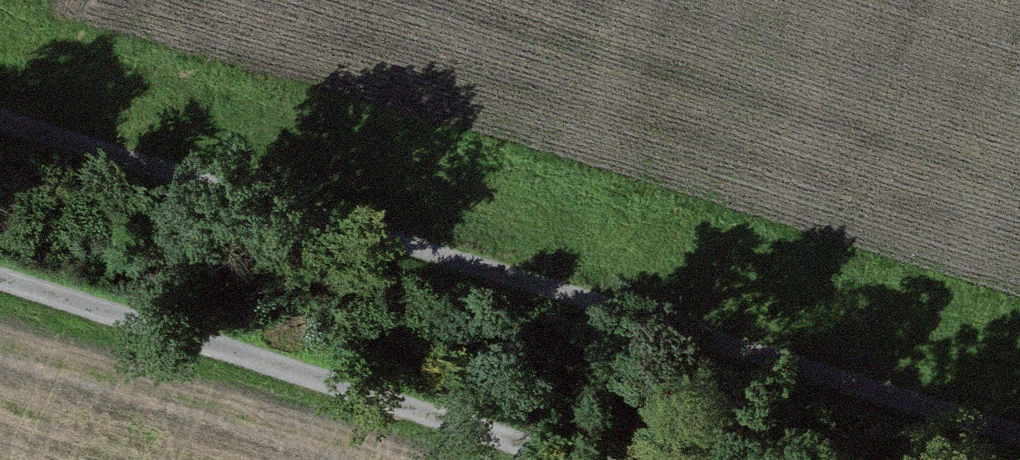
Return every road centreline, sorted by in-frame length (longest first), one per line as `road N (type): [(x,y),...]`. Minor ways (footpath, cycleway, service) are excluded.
road 1 (track): [(1019,438),(0,128)]
road 2 (track): [(627,459),(0,266)]

